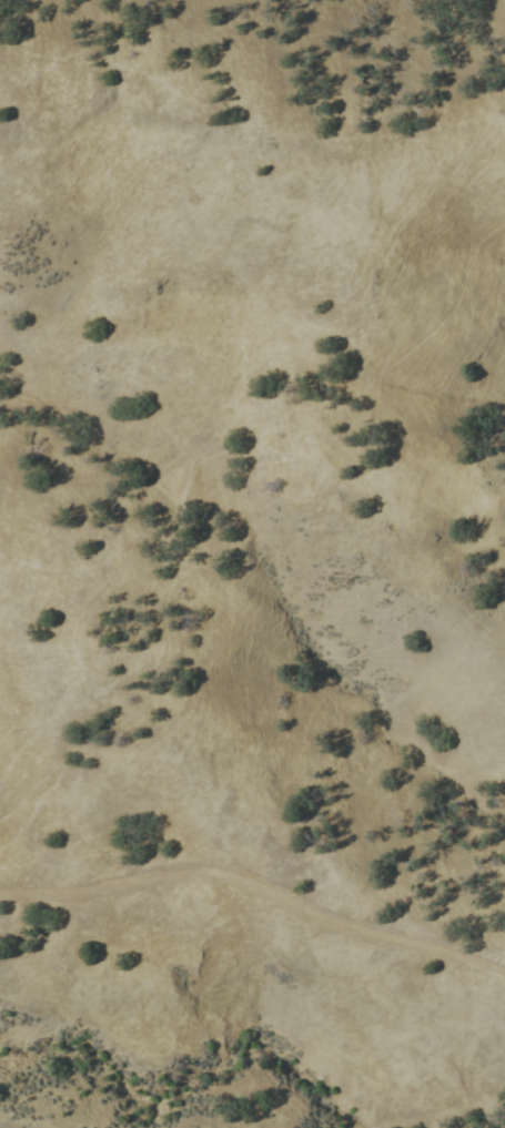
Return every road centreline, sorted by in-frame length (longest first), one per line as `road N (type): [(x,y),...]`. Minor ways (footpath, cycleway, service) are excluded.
road 1 (track): [(504,971),(314,912),(243,876),(194,866),(68,893),(0,890)]

